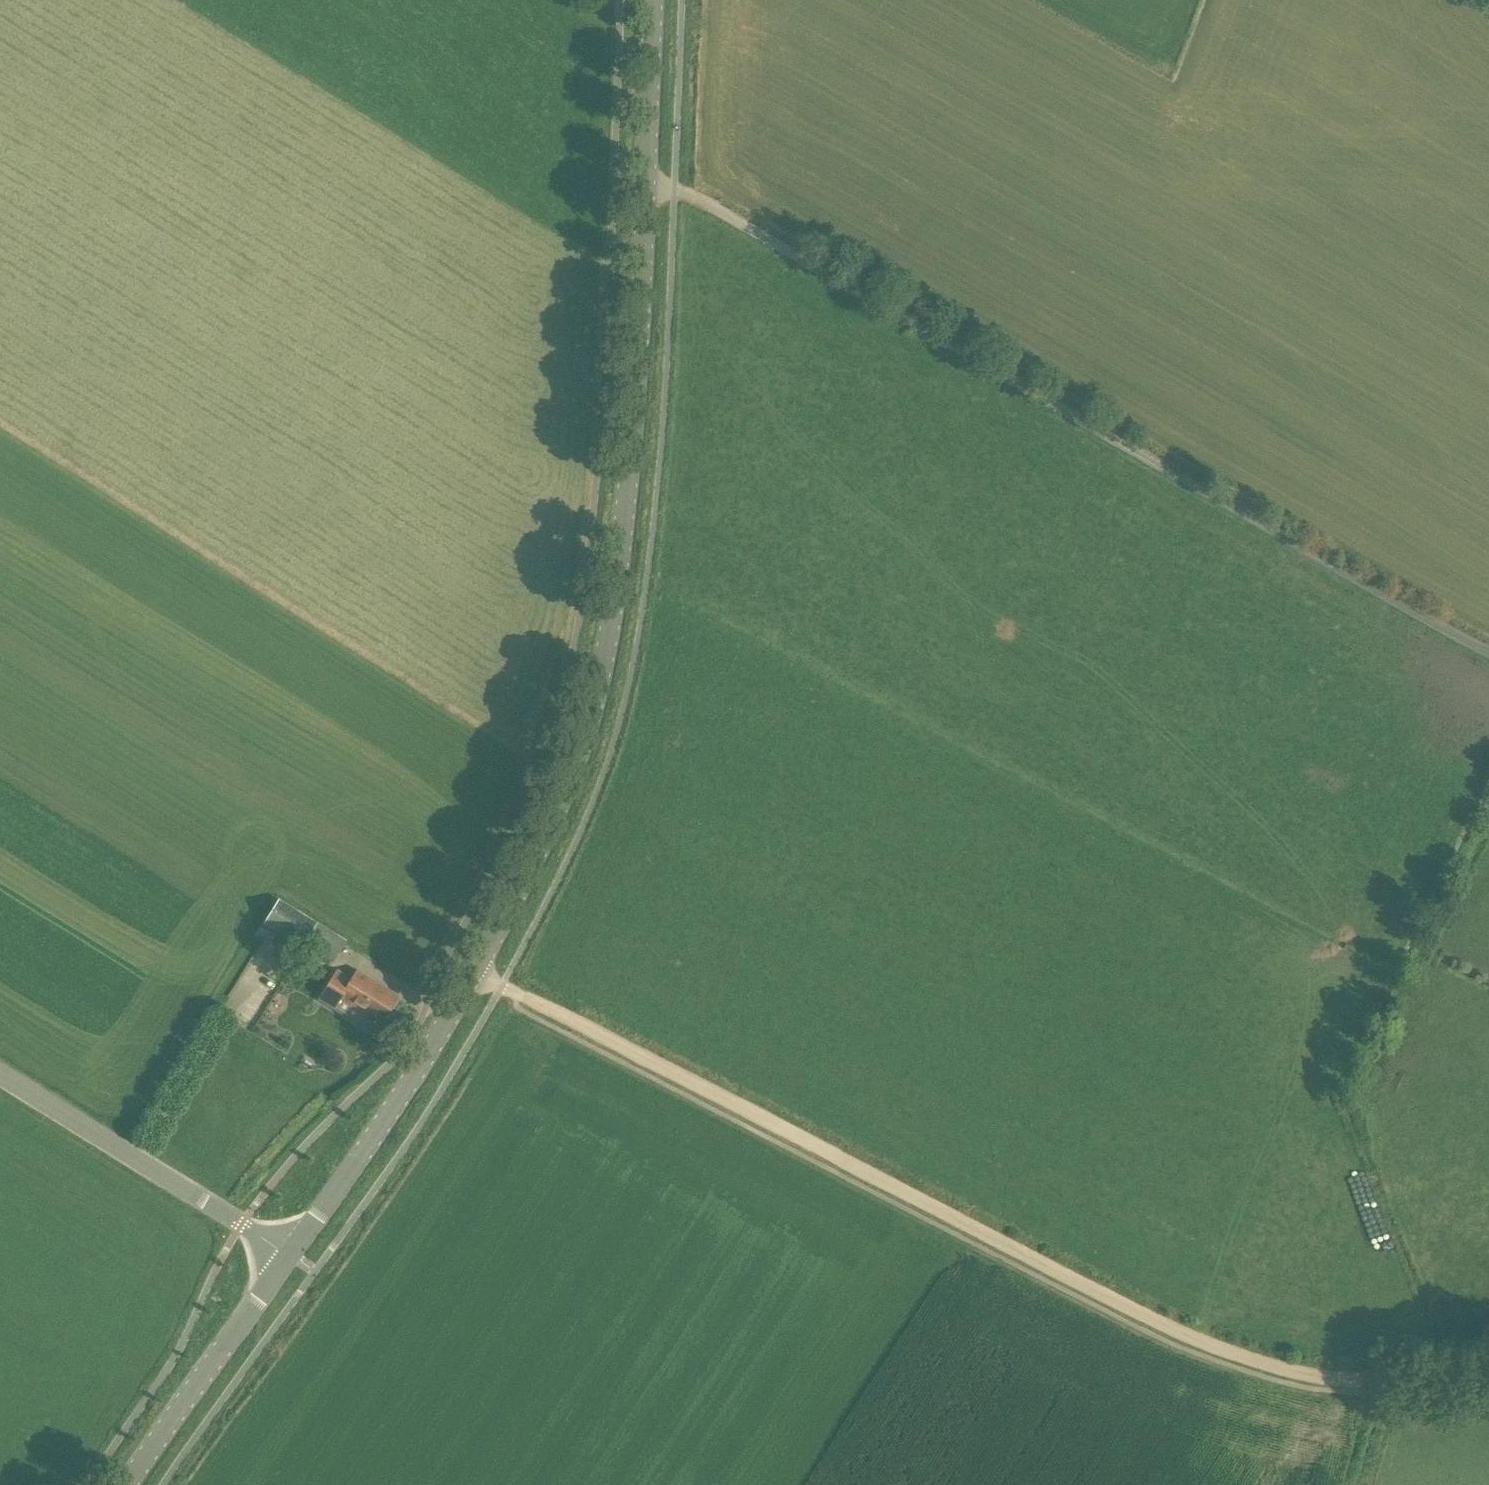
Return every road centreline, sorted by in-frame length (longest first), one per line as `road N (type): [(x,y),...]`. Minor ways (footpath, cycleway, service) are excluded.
road 1 (tertiary): [(291,1255),(386,1123),(494,937),(598,710),(636,386),(657,0)]
road 2 (track): [(501,986),(1181,1331),(1303,1372),(1405,1379)]
road 3 (unclassified): [(243,1222),(0,1073)]
road 4 (tertiary): [(123,1484),(291,1255)]

